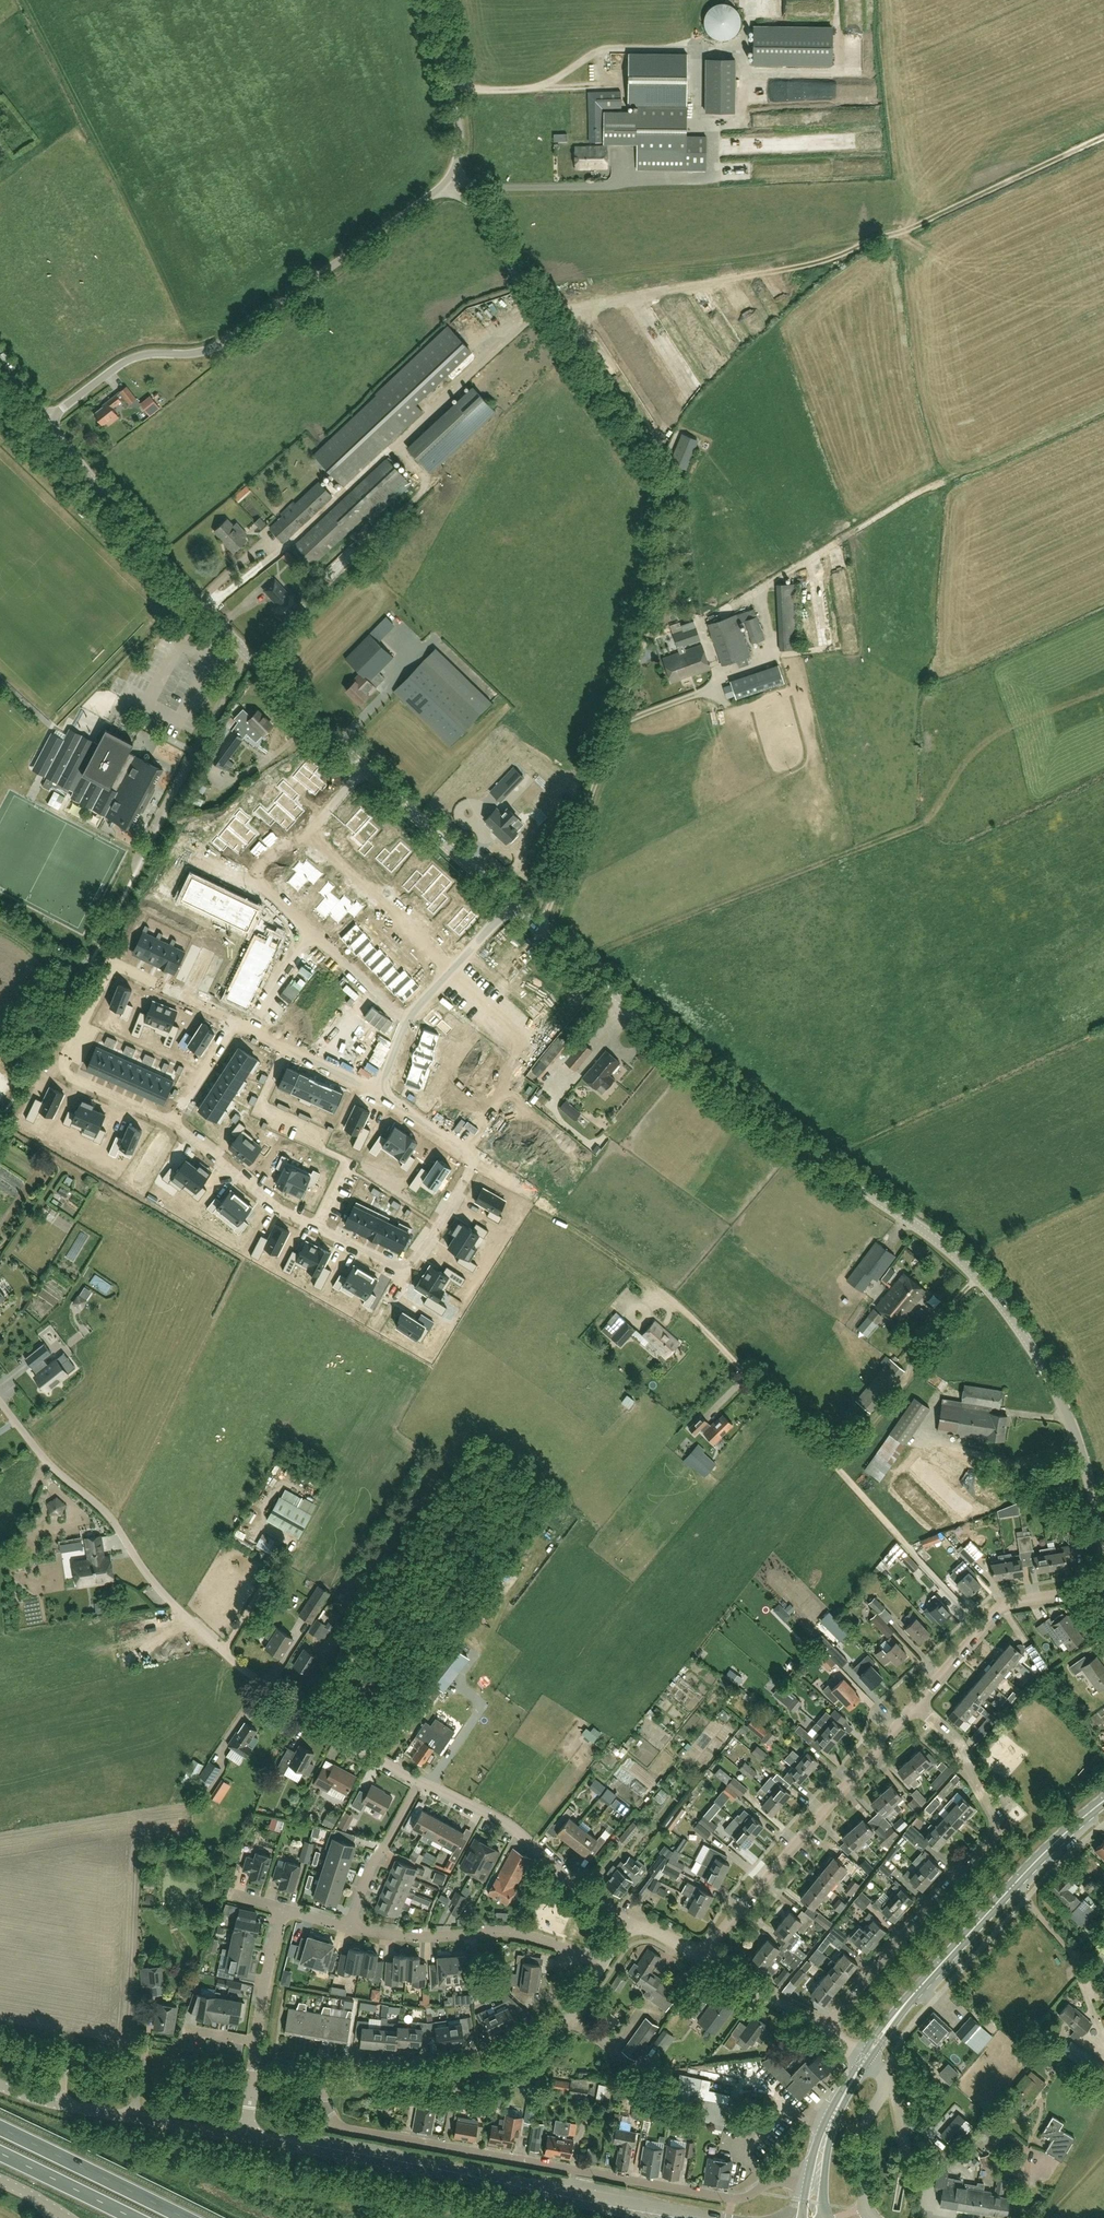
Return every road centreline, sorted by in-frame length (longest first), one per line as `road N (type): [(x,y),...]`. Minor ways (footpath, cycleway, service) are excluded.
road 1 (tertiary): [(1103,1541),(1063,1403),(993,1294),(945,1246),(778,1129),(599,978)]
road 2 (unclassified): [(42,421),(135,357),(219,345),(448,182),(460,142),(439,0)]
road 3 (track): [(448,182),(483,209),(511,267),(652,489),(660,571),(617,731)]
road 4 (track): [(1103,691),(1006,728),(976,748),(924,823),(604,950),(586,967)]
road 5 (residential): [(415,1777),(332,1732),(204,1637),(90,1492),(55,1468),(0,1400)]
road 6 (residential): [(808,2179),(782,2177),(737,2200),(344,2129),(324,2107),(319,2082)]
road 7 (unclassified): [(657,2217),(245,2137)]
road 8 (residential): [(828,2028),(996,1833),(997,1815),(953,1739),(916,1703)]
road 9 (residential): [(173,1125),(278,1209),(400,1266),(416,1258),(471,1165)]
road 10 (secondary): [(864,2060),(1004,1894),(1103,1802)]
road 11 (residential): [(699,1958),(916,1703)]
road 12 (residential): [(319,2082),(509,2058),(549,2033),(604,1962)]
road 13 (tertiary): [(245,655),(42,421)]
road 14 (residential): [(171,994),(131,970),(112,973),(61,1062),(68,1074),(173,1125)]
road 15 (residential): [(634,1925),(567,1878),(511,1825),(415,1777)]
road 16 (residential): [(604,1962),(523,1933),(407,1937),(350,1927)]
road 17 (unclassified): [(484,2217),(235,2172)]
road 18 (unclassified): [(245,2137),(39,2099),(0,2084)]
road 19 (residential): [(361,769),(325,814),(259,866),(262,889),(314,932)]
road 20 (residential): [(916,1703),(1007,1605),(1103,1587)]
road 21 (residential): [(471,1165),(487,1165),(655,1286)]
road 22 (residential): [(466,1150),(539,1044),(599,978)]
road 23 (unclassified): [(617,731),(541,929)]
road 24 (trunk): [(183,2217),(0,2128)]
road 25 (unclassified): [(157,837),(245,655)]
road 26 (tertiary): [(510,903),(361,769)]
road 27 (residential): [(171,994),(198,936),(230,951),(203,1010)]
road 28 (residential): [(350,1927),(415,1777)]
road 29 (tertiary): [(361,769),(245,655)]
road 30 (residential): [(510,903),(406,1017)]
road 31 (trunk): [(0,2153),(134,2217)]
road 32 (residential): [(828,2028),(699,1958)]
road 33 (unclassified): [(872,2217),(861,2146),(882,2075)]
road 34 (residential): [(377,1092),(248,1032)]
road 35 (residential): [(282,1909),(256,2041)]
road 36 (residential): [(314,932),(406,1017)]

